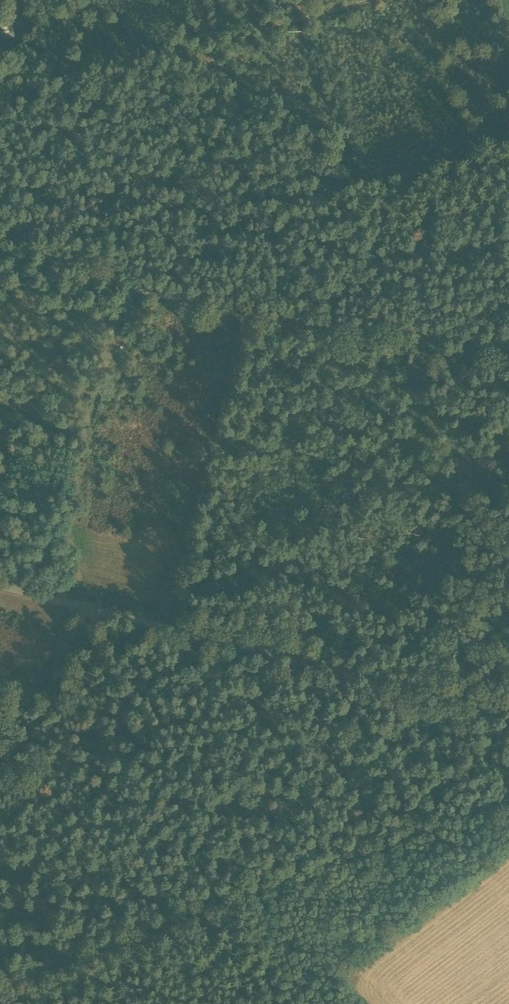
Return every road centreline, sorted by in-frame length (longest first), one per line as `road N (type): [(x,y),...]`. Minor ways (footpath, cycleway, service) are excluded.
road 1 (track): [(508,794),(0,994)]
road 2 (unclassified): [(508,717),(0,586)]
road 3 (track): [(367,0),(27,78),(0,99)]
road 4 (track): [(259,311),(0,250)]
road 5 (track): [(508,349),(450,357),(259,311)]

